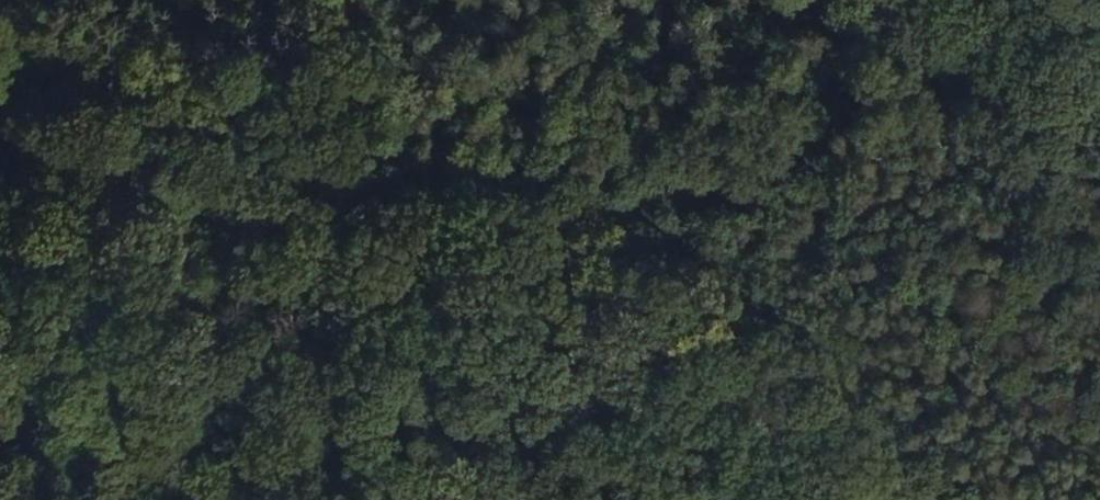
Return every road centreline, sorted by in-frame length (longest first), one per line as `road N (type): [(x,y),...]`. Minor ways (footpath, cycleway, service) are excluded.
road 1 (track): [(1099,85),(976,0)]

